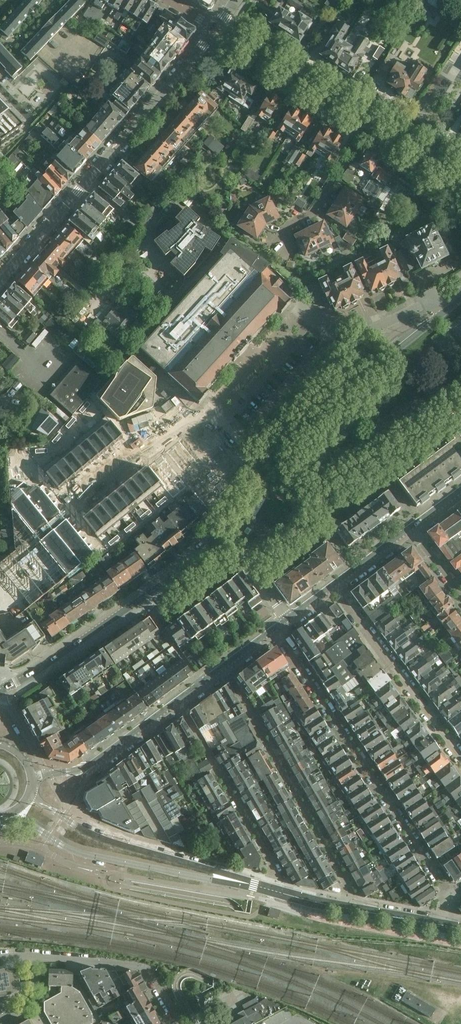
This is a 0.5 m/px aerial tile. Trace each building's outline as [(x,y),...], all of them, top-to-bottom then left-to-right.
[(19,7),(28,15),(35,7),(27,0),(26,0),(19,7)] [(69,1),(78,10),(85,3),(82,0),(70,0),(69,1)] [(93,5),(94,6),(91,10),(89,9),(84,17),(94,23),(95,21),(94,20),(99,13),(100,12),(101,12),(106,4),(107,5),(110,0),(96,0),(93,5)] [(107,6),(113,9),(109,16),(113,18),(125,0),(110,0),(107,5),(107,6)] [(113,18),(118,21),(121,17),(125,19),(122,23),(122,24),(137,0),(125,0),(113,18)] [(144,0),(137,0),(122,24),(131,29),(148,2),(144,0)] [(213,6),(213,2),(214,0),(194,0),(198,3),(199,6),(207,11),(211,10),(213,6)] [(287,2),(301,11),(305,5),(302,3),(297,0),(289,0),(287,2)] [(447,7),(436,0),(428,0),(426,3),(444,13),(447,7)] [(69,1),(62,8),(72,18),(78,10),(69,1)] [(147,25),(152,17),(157,8),(148,2),(131,29),(136,32),(142,22),(147,25)] [(19,7),(13,14),(22,22),(28,15),(19,7)] [(62,8),(55,16),(64,25),(72,18),(62,8)] [(164,12),(159,9),(155,16),(160,19),(164,12)] [(286,35),(296,20),(279,9),(273,19),(272,19),(271,19),(269,20),(269,21),(268,22),(268,23),(268,24),(268,25),(269,26),(270,27),(271,28),(272,28),(273,28),(274,28),(274,27),(286,35)] [(94,20),(95,21),(99,23),(104,15),(101,12),(100,12),(99,13),(94,20)] [(186,43),(194,34),(193,30),(185,25),(175,19),(164,12),(160,19),(168,25),(166,27),(186,43)] [(13,14),(6,22),(15,30),(22,22),(13,14)] [(298,15),(296,20),(286,35),(293,39),(293,40),(294,41),(294,42),(295,43),(296,43),(297,44),(298,44),(299,43),(304,35),(302,34),(310,22),(298,15)] [(55,16),(48,23),(58,32),(64,25),(55,16)] [(323,18),(315,29),(322,34),(329,22),(323,18)] [(320,56),(319,59),(326,63),(328,61),(331,63),(344,42),(342,41),(350,28),(348,27),(347,28),(339,23),(340,22),(338,21),(328,36),(331,38),(320,56)] [(0,29),(0,30),(8,37),(15,30),(6,22),(0,29)] [(48,23),(42,30),(51,39),(58,32),(48,23)] [(166,27),(157,38),(178,54),(183,47),(186,43),(186,44),(186,43),(166,27)] [(42,30),(35,37),(44,46),(51,39),(42,30)] [(105,48),(109,42),(109,41),(97,34),(93,40),(105,48)] [(145,40),(139,35),(136,38),(142,44),(145,40)] [(331,63),(340,69),(339,71),(346,76),(348,74),(357,60),(360,62),(366,53),(364,51),(370,42),(358,35),(352,45),(350,44),(349,45),(344,42),(331,63)] [(35,37),(28,45),(37,54),(44,46),(35,37)] [(157,38),(148,48),(169,65),(177,54),(177,55),(178,54),(157,38)] [(4,58),(9,54),(1,46),(0,45),(0,62),(4,58)] [(28,45),(21,52),(30,61),(37,54),(28,45)] [(148,48),(140,59),(160,75),(163,72),(169,65),(148,48)] [(0,62),(0,63),(6,69),(5,70),(14,80),(18,76),(16,73),(22,68),(17,63),(9,54),(4,58),(0,62)] [(107,76),(109,73),(114,65),(115,64),(108,59),(100,71),(97,75),(100,78),(103,73),(107,76)] [(133,68),(130,71),(150,88),(152,85),(155,82),(160,76),(160,75),(140,59),(135,65),(133,68)] [(397,64),(395,67),(385,61),(377,73),(387,79),(389,76),(392,77),(387,85),(398,92),(397,94),(410,102),(423,81),(422,79),(428,69),(417,61),(410,72),(408,71),(405,75),(402,73),(405,69),(397,64)] [(219,84),(216,89),(221,92),(223,89),(230,94),(241,78),(235,75),(236,72),(231,68),(229,71),(228,70),(225,76),(222,74),(220,77),(219,77),(217,79),(221,82),(219,85),(219,84)] [(130,71),(120,83),(140,99),(149,88),(150,88),(130,71)] [(230,94),(228,98),(229,97),(234,101),(236,102),(242,106),(242,107),(243,107),(248,110),(254,102),(244,95),(246,92),(250,95),(254,88),(250,85),(251,85),(241,78),(230,94)] [(109,95),(112,97),(129,111),(140,99),(120,83),(109,95)] [(100,87),(94,95),(99,99),(105,91),(100,87)] [(216,107),(201,94),(200,95),(199,94),(196,98),(197,100),(193,103),(209,118),(218,109),(216,107)] [(269,95),(257,116),(267,122),(280,102),(278,101),(277,98),(274,96),(271,96),(269,95)] [(124,117),(129,111),(112,97),(109,100),(107,98),(105,100),(108,103),(124,117)] [(460,111),(460,104),(458,108),(445,100),(444,103),(459,113),(460,111)] [(1,142),(24,126),(0,101),(0,141),(1,142)] [(108,103),(100,112),(117,126),(124,117),(108,103)] [(198,131),(209,118),(193,103),(192,104),(190,104),(188,107),(188,109),(182,116),(196,130),(198,131)] [(289,134),(301,115),(300,115),(299,112),(296,110),(293,110),(291,109),(278,130),(282,132),(284,130),(289,134)] [(100,112),(92,121),(109,135),(117,126),(100,112)] [(301,115),(289,134),(295,138),(294,140),(298,142),(311,122),(309,121),(309,118),(305,116),(302,116),(301,115)] [(198,131),(196,130),(182,116),(181,117),(179,117),(176,120),(177,122),(170,129),(185,143),(186,144),(198,131)] [(246,133),(255,121),(248,117),(240,129),(246,133)] [(92,121),(84,130),(101,144),(109,135),(92,121)] [(93,153),(77,139),(60,124),(59,124),(56,122),(52,126),(55,129),(69,141),(66,145),(85,162),(93,153)] [(66,145),(47,129),(41,136),(57,151),(61,147),(64,150),(61,154),(56,159),(57,160),(74,175),(78,170),(85,162),(66,145)] [(186,144),(185,143),(170,129),(169,130),(168,130),(165,133),(165,134),(158,143),(175,157),(186,144)] [(314,152),(319,156),(332,135),(331,135),(331,132),(327,129),(324,130),(323,129),(306,155),(310,158),(314,152)] [(93,153),(101,144),(84,130),(80,135),(77,139),(93,153)] [(275,136),(269,132),(263,142),(268,146),(275,136)] [(321,166),(318,171),(328,177),(329,175),(330,175),(340,159),(334,155),(342,142),(341,141),(340,138),(337,136),(334,136),(332,135),(319,156),(329,163),(325,169),(321,166)] [(217,156),(223,148),(210,137),(203,145),(217,156)] [(163,170),(175,157),(158,143),(156,143),(153,146),(154,148),(147,156),(162,169),(163,170)] [(294,160),(300,151),(295,147),(289,157),(294,160)] [(370,174),(382,156),(370,149),(359,166),(370,174)] [(22,163),(14,153),(3,165),(14,179),(16,177),(13,173),(22,163)] [(298,168),(305,157),(300,154),(293,164),(298,168)] [(38,155),(34,159),(39,163),(43,158),(38,155)] [(67,183),(74,175),(57,160),(54,163),(47,156),(46,156),(43,159),(67,183)] [(163,170),(162,169),(147,156),(146,156),(144,156),(142,159),(142,161),(135,169),(151,183),(163,170)] [(61,190),(67,183),(43,159),(40,162),(48,170),(45,173),(46,174),(61,190)] [(122,163),(113,172),(133,188),(135,185),(137,187),(142,180),(122,163)] [(362,191),(363,191),(371,207),(376,199),(377,199),(389,180),(394,183),(396,182),(399,178),(413,187),(418,179),(400,168),(395,175),(379,165),(363,190),(362,191)] [(54,197),(61,190),(46,174),(43,177),(36,169),(31,173),(54,197)] [(54,197),(31,173),(31,172),(20,184),(42,211),(54,197)] [(113,172),(105,181),(123,196),(129,201),(133,197),(129,193),(133,188),(113,172)] [(105,181),(99,189),(106,195),(105,196),(119,208),(123,204),(119,201),(123,196),(105,181)] [(5,217),(10,223),(8,225),(19,238),(26,230),(12,215),(6,207),(13,201),(10,198),(12,196),(6,189),(0,194),(0,212),(5,217)] [(336,202),(354,214),(355,212),(357,213),(362,205),(361,204),(363,201),(345,189),(343,192),(341,192),(338,197),(339,197),(336,202)] [(188,196),(184,193),(179,200),(182,203),(188,196)] [(101,217),(109,207),(102,201),(93,194),(86,204),(101,217)] [(26,230),(41,213),(28,197),(12,215),(26,230)] [(247,213),(265,225),(278,218),(269,199),(265,200),(265,199),(256,203),(257,205),(250,208),(247,213)] [(182,211),(172,200),(160,213),(164,216),(160,219),(159,221),(158,223),(157,224),(156,225),(156,227),(155,230),(155,232),(155,234),(155,235),(155,237),(155,238),(156,240),(156,241),(154,243),(165,257),(170,252),(176,258),(170,265),(184,278),(187,278),(188,279),(209,255),(220,240),(204,229),(203,229),(196,223),(199,220),(186,208),(182,211)] [(354,214),(336,202),(333,207),(331,206),(328,211),(330,212),(328,215),(346,227),(348,224),(349,225),(354,217),(353,216),(354,214)] [(105,221),(101,217),(86,204),(77,213),(97,230),(105,221)] [(153,206),(147,213),(148,215),(145,218),(149,221),(158,211),(153,206)] [(13,245),(19,238),(8,225),(10,223),(5,217),(0,212),(0,231),(13,245)] [(100,232),(97,230),(77,213),(69,223),(91,242),(100,232)] [(265,225),(247,213),(245,215),(244,214),(239,222),(240,223),(238,226),(256,238),(258,235),(260,236),(263,231),(261,230),(265,225)] [(309,230),(319,249),(321,248),(322,250),(330,245),(329,244),(333,242),(323,223),(320,225),(319,223),(313,226),(314,227),(309,230)] [(75,250),(83,240),(66,226),(58,235),(75,250)] [(407,240),(401,242),(404,247),(406,246),(410,253),(410,254),(411,254),(411,255),(412,255),(413,255),(414,255),(416,259),(421,269),(447,257),(446,256),(451,254),(451,253),(451,252),(451,251),(451,250),(451,249),(450,248),(450,247),(449,246),(448,246),(447,245),(446,244),(442,247),(432,227),(428,229),(427,226),(425,227),(422,229),(420,230),(421,232),(406,239),(407,240)] [(319,249),(309,230),(304,232),(303,231),(298,234),(299,235),(295,237),(305,256),(308,255),(309,256),(317,252),(317,250),(319,249)] [(13,245),(0,231),(0,245),(6,253),(13,245)] [(68,258),(75,250),(58,235),(51,243),(68,258)] [(51,243),(43,252),(42,254),(39,256),(58,273),(60,270),(66,264),(64,263),(68,258),(51,243)] [(373,262),(386,287),(387,286),(387,287),(389,288),(393,286),(393,284),(393,283),(394,283),(394,281),(399,278),(397,274),(398,273),(386,248),(378,252),(380,256),(381,258),(373,262)] [(250,269),(229,251),(194,290),(190,292),(187,294),(185,296),(183,299),(180,303),(179,306),(140,350),(199,404),(208,393),(205,390),(232,360),(234,362),(252,342),(250,341),(278,311),(281,314),(290,303),(277,290),(282,285),(265,270),(268,267),(256,259),(250,269)] [(39,256),(32,265),(47,279),(50,275),(53,278),(58,273),(39,256)] [(113,266),(114,265),(118,262),(114,258),(110,263),(113,266)] [(386,287),(373,262),(365,266),(362,260),(355,264),(367,288),(368,288),(371,292),(376,290),(377,291),(378,291),(381,292),(384,291),(385,288),(384,288),(386,287)] [(409,264),(403,266),(406,272),(411,269),(409,264)] [(32,265),(24,274),(41,288),(48,280),(47,279),(32,265)] [(337,280),(350,305),(351,304),(351,305),(353,306),(357,304),(357,302),(357,301),(358,301),(358,299),(363,296),(361,291),(362,291),(350,266),(342,270),(345,276),(337,280)] [(95,267),(88,275),(89,275),(94,279),(101,271),(95,267)] [(24,274),(16,282),(33,297),(41,288),(24,274)] [(81,284),(86,289),(94,280),(94,279),(89,275),(81,284)] [(350,305),(337,280),(334,275),(326,279),(326,278),(318,282),(331,306),(332,306),(334,310),(340,308),(341,309),(342,309),(343,309),(345,310),(349,308),(349,306),(349,305),(350,305)] [(14,285),(6,294),(24,309),(32,316),(34,317),(37,314),(34,311),(36,309),(29,303),(32,300),(14,285)] [(77,289),(71,297),(75,301),(82,294),(77,289)] [(168,300),(166,294),(165,293),(164,292),(163,292),(162,292),(161,292),(160,292),(159,292),(159,293),(158,293),(158,294),(157,295),(157,296),(157,297),(158,298),(158,299),(159,299),(159,300),(160,300),(161,301),(164,301),(167,300),(168,300)] [(0,301),(0,303),(16,317),(24,309),(6,294),(0,301)] [(70,299),(65,306),(68,309),(74,303),(70,299)] [(98,320),(91,328),(96,332),(111,345),(117,339),(129,326),(137,317),(144,309),(134,300),(127,308),(126,310),(120,305),(114,311),(112,310),(105,318),(107,319),(102,324),(98,320)] [(11,328),(19,320),(16,317),(0,303),(0,319),(11,328)] [(43,323),(51,315),(48,312),(45,316),(44,316),(40,320),(43,323)] [(62,314),(59,318),(64,322),(67,319),(62,314)] [(36,335),(32,331),(24,340),(28,344),(36,335)] [(73,351),(93,370),(100,363),(79,344),(73,351)] [(8,372),(20,359),(13,353),(2,366),(4,367),(3,368),(7,371),(8,372)] [(336,360),(335,359),(328,353),(325,357),(332,363),(334,365),(337,361),(336,360)] [(97,397),(97,398),(97,399),(107,409),(117,420),(118,420),(119,421),(120,421),(121,421),(127,418),(151,410),(152,409),(153,408),(153,407),(156,380),(156,379),(156,378),(155,378),(152,374),(148,371),(134,358),(133,358),(132,358),(131,358),(97,395),(97,396),(97,397)] [(101,382),(77,361),(55,386),(57,387),(54,390),(53,389),(48,395),(72,416),(101,382)] [(97,371),(102,375),(106,369),(101,365),(97,371)] [(37,397),(66,422),(70,418),(46,398),(40,394),(37,397)] [(175,398),(171,401),(176,406),(180,403),(175,398)] [(169,401),(161,408),(166,414),(174,408),(169,401)] [(41,409),(31,429),(47,437),(58,424),(52,419),(49,416),(41,409)] [(106,417),(97,424),(113,443),(122,437),(106,417)] [(97,424),(89,430),(105,450),(113,443),(97,424)] [(89,430),(82,437),(98,456),(105,450),(89,430)] [(414,505),(416,508),(460,474),(460,441),(457,435),(396,480),(414,505)] [(82,437),(73,443),(75,445),(90,463),(98,456),(82,437)] [(147,467),(146,467),(148,469),(162,486),(173,499),(188,487),(190,490),(209,513),(219,505),(217,502),(222,497),(226,494),(224,491),(233,483),(231,480),(240,473),(241,472),(227,455),(205,472),(179,441),(153,462),(147,467)] [(75,445),(67,451),(82,469),(90,463),(75,445)] [(60,457),(59,458),(74,476),(82,469),(67,451),(60,457)] [(58,456),(50,462),(66,482),(74,476),(59,458),(60,457),(58,456)] [(50,462),(42,469),(58,489),(66,482),(50,462)] [(148,469),(139,475),(154,493),(162,486),(148,469)] [(139,475),(131,482),(146,500),(154,493),(139,475)] [(131,482),(124,488),(138,506),(146,500),(131,482)] [(11,490),(12,509),(13,510),(39,488),(37,488),(29,489),(24,483),(15,490),(14,490),(11,490)] [(39,488),(13,510),(20,518),(46,497),(39,488)] [(124,488),(116,494),(130,512),(138,506),(124,488)] [(190,490),(181,498),(200,522),(209,514),(209,513),(190,490)] [(377,500),(377,501),(389,517),(400,510),(387,492),(377,500)] [(116,494),(108,501),(122,519),(130,512),(116,494)] [(46,497),(20,518),(26,527),(53,505),(46,497)] [(181,498),(172,505),(191,529),(200,522),(181,498)] [(108,501),(100,507),(114,525),(122,519),(108,501)] [(377,501),(367,508),(379,525),(389,517),(377,501)] [(53,505),(26,527),(27,527),(33,535),(60,513),(53,505)] [(182,536),(191,529),(172,505),(168,508),(172,514),(167,518),(169,520),(182,536)] [(100,507),(92,514),(106,532),(114,525),(100,507)] [(367,508),(357,516),(369,532),(379,525),(367,508)] [(459,513),(440,527),(460,555),(460,515),(459,513)] [(92,514),(84,521),(98,538),(106,532),(92,514)] [(357,516),(347,523),(359,539),(367,533),(369,532),(357,516)] [(159,519),(156,521),(175,545),(184,538),(182,536),(169,520),(164,525),(159,519)] [(66,521),(39,542),(45,550),(72,528),(66,521)] [(153,524),(152,525),(156,531),(152,534),(166,552),(175,545),(156,521),(153,524)] [(347,523),(347,522),(336,531),(348,547),(359,540),(359,539),(347,523)] [(452,564),(460,558),(460,555),(440,527),(432,533),(432,535),(431,536),(451,562),(452,564)] [(72,528),(45,550),(50,556),(77,535),(72,528)] [(168,554),(166,552),(153,535),(147,540),(143,535),(145,533),(142,529),(140,531),(136,534),(137,535),(158,562),(168,554)] [(13,537),(13,530),(1,530),(1,531),(0,531),(0,538),(13,537)] [(77,535),(50,556),(55,562),(56,563),(82,541),(77,535)] [(137,535),(132,540),(133,542),(135,541),(140,546),(134,550),(149,569),(158,562),(137,535)] [(82,541),(56,563),(61,570),(88,548),(82,541)] [(314,555),(328,574),(341,565),(325,542),(316,549),(318,552),(314,555)] [(117,547),(112,551),(115,555),(121,551),(117,547)] [(88,548),(61,570),(67,577),(94,555),(88,548)] [(409,550),(401,556),(414,573),(419,570),(427,580),(432,576),(412,550),(412,551),(409,550)] [(133,580),(139,576),(147,570),(135,554),(121,564),(133,580)] [(319,582),(328,574),(314,555),(310,558),(311,560),(306,564),(319,582)] [(401,556),(392,563),(403,577),(406,575),(408,578),(414,573),(401,556)] [(110,564),(105,557),(102,558),(101,557),(98,559),(102,565),(101,565),(104,568),(110,564)] [(460,568),(460,558),(452,564),(457,571),(460,568)] [(392,563),(382,570),(395,587),(402,582),(400,580),(403,577),(392,563)] [(121,564),(107,573),(119,590),(133,580),(121,564)] [(309,589),(319,582),(306,564),(296,571),(309,589)] [(382,570),(376,574),(389,591),(395,587),(382,570)] [(300,596),(309,589),(296,571),(287,578),(300,596)] [(100,583),(110,597),(116,593),(116,592),(119,590),(107,573),(109,576),(100,583)] [(69,581),(73,588),(83,580),(79,574),(69,581)] [(241,574),(231,581),(231,582),(244,600),(246,602),(251,609),(262,602),(241,574)] [(376,574),(359,587),(350,593),(362,609),(363,609),(374,625),(389,614),(389,613),(384,606),(394,599),(389,591),(376,574)] [(287,578),(277,585),(290,603),(300,596),(287,578)] [(443,591),(434,579),(418,591),(427,603),(443,591)] [(231,582),(221,589),(234,606),(244,600),(231,582)] [(100,583),(90,590),(99,604),(103,601),(104,602),(110,597),(100,583)] [(50,596),(54,601),(64,594),(60,589),(50,596)] [(221,589),(211,596),(211,597),(225,616),(235,608),(234,606),(221,589)] [(90,590),(80,596),(90,610),(99,604),(90,590)] [(427,603),(437,616),(450,606),(453,604),(443,591),(427,603)] [(80,596),(70,603),(80,617),(90,610),(80,596)] [(211,597),(200,605),(213,623),(217,621),(221,626),(228,621),(225,616),(211,597)] [(70,603),(60,610),(69,624),(80,617),(70,603)] [(335,604),(330,609),(330,608),(329,609),(329,610),(330,610),(336,618),(338,618),(343,615),(344,614),(343,614),(336,605),(337,604),(336,604),(335,604)] [(200,605),(188,613),(202,631),(213,623),(200,605)] [(437,616),(443,625),(456,615),(450,606),(437,616)] [(60,610),(51,617),(60,631),(69,624),(60,610)] [(51,617),(50,617),(47,613),(35,621),(40,628),(42,626),(45,632),(47,630),(51,637),(60,631),(51,617)] [(188,613),(177,621),(189,639),(190,640),(195,637),(197,641),(205,636),(202,631),(188,613)] [(374,625),(379,632),(400,616),(398,613),(392,617),(389,614),(374,625)] [(322,615),(313,621),(324,635),(333,629),(322,615)] [(450,634),(460,626),(460,621),(456,615),(443,625),(450,634)] [(379,632),(384,638),(399,627),(396,624),(402,619),(400,616),(379,632)] [(150,617),(142,623),(153,638),(161,633),(150,617)] [(178,646),(189,639),(177,621),(166,629),(178,646)] [(313,621),(304,627),(307,631),(305,632),(313,643),(324,635),(313,621)] [(27,653),(31,650),(30,649),(45,638),(34,622),(7,641),(0,631),(0,665),(4,666),(4,667),(5,667),(5,663),(11,664),(27,653)] [(384,638),(389,645),(415,626),(413,622),(408,626),(402,631),(399,627),(384,638)] [(142,623),(134,628),(145,644),(153,638),(142,623)] [(423,633),(430,627),(427,623),(423,626),(420,629),(423,633)] [(389,645),(394,652),(409,641),(407,637),(418,629),(415,626),(389,645)] [(450,634),(452,637),(450,639),(454,645),(460,640),(460,626),(450,634)] [(134,628),(127,633),(138,649),(145,644),(134,628)] [(335,677),(301,629),(292,636),(323,685),(335,677)] [(337,644),(325,652),(335,666),(337,665),(352,654),(358,649),(358,650),(363,646),(357,637),(359,636),(355,631),(350,635),(351,636),(343,642),(337,644)] [(127,633),(119,638),(130,654),(138,649),(127,633)] [(394,652),(399,658),(425,639),(423,636),(412,644),(409,641),(394,652)] [(119,638),(113,643),(123,659),(130,654),(119,638)] [(399,658),(405,665),(420,654),(417,651),(423,646),(424,646),(426,649),(431,646),(425,639),(399,658)] [(435,650),(442,645),(439,642),(438,642),(438,643),(433,647),(435,650)] [(116,664),(123,659),(113,643),(105,648),(116,664)] [(361,687),(356,680),(355,678),(354,677),(375,661),(363,646),(358,650),(358,649),(352,654),(337,665),(349,681),(354,688),(359,685),(360,687),(361,687)] [(290,672),(288,668),(276,649),(272,651),(256,663),(268,681),(275,677),(277,680),(290,672)] [(92,658),(103,673),(114,666),(102,650),(92,658)] [(446,665),(447,665),(450,662),(454,659),(447,650),(439,656),(446,665)] [(422,658),(407,669),(412,675),(438,656),(435,653),(431,656),(431,657),(425,661),(422,658)] [(412,675),(414,678),(417,682),(432,671),(429,668),(436,663),(439,667),(443,663),(438,656),(412,675)] [(202,657),(197,661),(201,667),(206,663),(203,659),(202,657)] [(92,681),(103,673),(92,658),(81,665),(92,681)] [(182,660),(174,665),(185,681),(193,675),(182,660)] [(382,671),(375,661),(354,677),(355,678),(356,677),(355,677),(358,675),(360,678),(356,680),(361,687),(363,685),(367,682),(382,671)] [(452,665),(450,662),(447,665),(449,667),(448,668),(454,675),(458,671),(453,664),(452,665)] [(256,663),(242,674),(256,692),(269,682),(268,681),(256,663)] [(82,688),(92,681),(81,665),(71,672),(82,688)] [(178,686),(185,681),(174,665),(167,670),(178,686)] [(335,666),(330,669),(343,685),(349,681),(337,665),(335,666)] [(417,682),(422,689),(448,669),(445,666),(440,669),(441,670),(435,675),(432,671),(417,682)] [(448,669),(422,689),(427,696),(442,684),(440,681),(446,676),(450,673),(448,669)] [(171,691),(178,686),(167,670),(160,676),(171,691)] [(390,681),(382,671),(367,682),(375,693),(389,682),(390,681)] [(71,696),(82,688),(71,672),(60,680),(71,696)] [(237,677),(234,679),(236,681),(248,698),(256,692),(242,674),(237,677)] [(299,685),(292,674),(282,680),(289,692),(299,685)] [(164,697),(171,691),(160,676),(152,681),(164,697)] [(323,685),(329,694),(330,695),(342,686),(341,686),(335,677),(323,685)] [(427,696),(433,702),(458,683),(455,680),(451,683),(451,684),(445,688),(442,684),(427,696)] [(156,702),(164,697),(152,681),(145,686),(156,702)] [(330,695),(341,713),(354,704),(350,698),(350,699),(349,696),(347,697),(345,694),(347,693),(346,693),(354,688),(349,681),(343,685),(342,686),(330,695)] [(375,693),(377,697),(371,702),(368,704),(369,705),(370,707),(394,689),(389,682),(375,693)] [(433,702),(437,709),(452,698),(450,695),(456,690),(460,686),(459,685),(458,683),(433,702)] [(229,684),(227,685),(219,691),(229,709),(239,702),(229,684)] [(103,690),(100,692),(102,695),(111,689),(108,685),(102,689),(103,690)] [(289,692),(296,703),(306,696),(299,685),(289,692)] [(149,708),(156,702),(145,686),(137,692),(149,708)] [(23,712),(22,712),(33,731),(55,719),(49,710),(55,707),(50,699),(56,696),(50,687),(40,694),(43,701),(23,712)] [(400,696),(394,689),(370,707),(372,709),(375,714),(378,712),(378,711),(375,708),(382,703),(385,707),(400,696)] [(219,691),(212,696),(222,713),(230,710),(229,709),(219,691)] [(146,709),(135,693),(75,735),(87,752),(114,732),(146,709)] [(210,724),(211,726),(218,722),(220,725),(218,726),(230,747),(239,742),(222,713),(212,696),(199,705),(199,706),(210,724)] [(314,707),(310,702),(306,696),(296,703),(304,714),(314,707)] [(405,702),(400,696),(385,707),(387,710),(379,717),(381,720),(405,702)] [(443,716),(460,702),(460,697),(455,701),(452,698),(437,709),(443,716)] [(274,702),(273,700),(265,705),(267,708),(275,704),(274,702)] [(82,712),(93,705),(90,701),(79,709),(82,712)] [(249,726),(246,720),(242,714),(245,713),(239,702),(229,709),(230,710),(222,713),(239,742),(243,749),(256,740),(249,726)] [(341,713),(344,717),(348,723),(364,713),(357,702),(354,704),(341,713)] [(394,720),(409,709),(405,702),(381,720),(386,726),(389,724),(387,721),(392,717),(394,720)] [(447,722),(460,712),(460,710),(460,708),(460,707),(460,702),(443,716),(447,722)] [(261,716),(265,724),(286,711),(282,703),(281,704),(267,712),(261,716)] [(258,709),(260,713),(267,708),(265,705),(258,709)] [(199,730),(210,724),(199,706),(190,712),(190,715),(199,730)] [(320,717),(314,707),(304,714),(298,718),(295,719),(301,729),(320,717)] [(414,715),(409,709),(394,720),(397,723),(392,727),(389,724),(386,726),(391,733),(414,715)] [(87,722),(95,716),(91,710),(83,716),(87,722)] [(286,711),(265,724),(266,726),(269,731),(270,732),(284,722),(291,718),(289,715),(286,711)] [(364,713),(348,723),(355,733),(372,722),(365,712),(364,713)] [(452,729),(460,723),(460,712),(447,722),(452,729)] [(420,722),(414,715),(391,733),(396,740),(399,738),(396,734),(402,730),(405,733),(420,722)] [(33,731),(40,744),(65,730),(58,717),(55,719),(33,731)] [(326,726),(323,722),(320,717),(301,729),(308,739),(326,726)] [(181,719),(172,725),(188,751),(192,749),(187,739),(193,735),(183,718),(182,718),(181,719)] [(270,732),(274,739),(295,726),(293,722),(284,727),(283,724),(285,723),(284,722),(270,732)] [(372,722),(355,733),(360,741),(361,743),(378,732),(372,722)] [(401,747),(425,729),(420,722),(405,733),(407,737),(402,741),(399,738),(396,740),(401,747)] [(458,736),(460,733),(460,723),(452,729),(458,736)] [(190,754),(188,751),(172,725),(163,732),(179,760),(190,754)] [(295,732),(297,735),(299,734),(295,726),(274,739),(278,747),(291,739),(289,735),(295,732)] [(333,737),(330,732),(326,726),(308,739),(314,749),(333,737)] [(65,730),(40,744),(42,748),(43,748),(48,758),(70,764),(84,754),(84,753),(86,752),(87,752),(75,735),(73,737),(67,729),(65,730)] [(412,743),(415,747),(430,736),(425,729),(401,747),(403,751),(406,748),(412,743)] [(378,732),(361,743),(365,748),(367,752),(384,741),(378,732)] [(155,739),(170,765),(174,764),(169,755),(173,753),(161,733),(155,739)] [(282,754),(303,741),(299,734),(297,735),(298,738),(296,739),(293,742),(291,739),(278,747),(282,754)] [(435,742),(430,736),(415,747),(417,750),(411,755),(413,758),(435,742)] [(339,746),(333,737),(314,749),(309,751),(312,755),(312,756),(317,753),(320,758),(339,746)] [(262,750),(256,740),(243,749),(244,751),(245,753),(248,759),(262,750)] [(282,754),(283,755),(287,761),(304,750),(302,747),(305,745),(303,741),(282,754)] [(384,741),(367,752),(371,757),(373,760),(374,762),(391,751),(384,741)] [(150,742),(142,748),(158,777),(156,778),(150,768),(149,768),(142,773),(149,785),(157,799),(160,803),(163,808),(166,813),(168,818),(171,823),(174,828),(177,833),(178,835),(185,831),(178,817),(182,815),(174,801),(183,796),(152,743),(151,743),(150,742)] [(225,750),(215,757),(219,765),(222,763),(224,764),(240,753),(242,752),(243,754),(245,753),(244,751),(243,749),(239,742),(230,747),(225,750)] [(440,749),(435,742),(413,758),(411,760),(413,764),(416,762),(416,761),(422,757),(425,760),(440,749)] [(345,756),(344,754),(339,746),(320,758),(327,768),(345,756)] [(306,755),(308,758),(312,755),(309,751),(307,748),(304,750),(287,761),(291,768),(303,760),(302,758),(302,757),(306,755)] [(374,762),(377,766),(380,771),(399,759),(393,749),(391,751),(374,762)] [(445,756),(440,749),(425,760),(428,764),(422,768),(420,765),(416,768),(420,773),(421,774),(445,756)] [(139,750),(132,755),(142,773),(149,768),(139,750)] [(266,757),(263,752),(262,750),(248,759),(250,763),(253,766),(266,757)] [(239,759),(243,757),(240,753),(224,764),(228,772),(242,763),(239,759)] [(132,755),(124,761),(141,790),(149,785),(142,773),(132,755)] [(314,763),(316,763),(312,756),(312,755),(308,758),(303,760),(291,768),(295,776),(308,768),(314,763)] [(352,765),(351,764),(345,756),(327,768),(333,778),(352,765)] [(450,763),(445,756),(421,774),(423,777),(433,770),(435,774),(450,763)] [(270,765),(270,764),(266,757),(253,766),(255,770),(257,773),(270,765)] [(190,778),(200,773),(198,768),(192,758),(184,762),(189,770),(186,771),(190,778)] [(380,771),(386,781),(406,768),(399,759),(380,771)] [(202,775),(212,769),(207,760),(197,766),(202,775)] [(124,761),(116,767),(127,787),(128,788),(132,785),(137,793),(141,790),(124,761)] [(245,761),(242,763),(228,772),(232,779),(249,768),(245,761)] [(308,768),(295,776),(296,777),(299,782),(299,783),(300,784),(312,776),(310,773),(317,768),(314,763),(308,768)] [(431,788),(455,769),(450,763),(435,774),(438,777),(432,781),(430,779),(427,782),(430,787),(431,788)] [(275,773),(270,765),(257,773),(261,781),(263,780),(275,773)] [(358,775),(358,774),(352,765),(333,778),(339,787),(358,775)] [(118,793),(127,787),(116,767),(107,774),(109,776),(108,776),(118,793)] [(232,779),(235,785),(237,787),(254,776),(251,772),(249,768),(232,779)] [(386,781),(387,783),(393,791),(412,778),(406,768),(386,781)] [(460,776),(455,769),(431,788),(436,794),(439,792),(437,788),(443,784),(445,787),(460,776)] [(215,781),(210,773),(194,784),(196,788),(200,785),(202,789),(215,781)] [(280,781),(278,779),(275,773),(263,780),(265,785),(261,788),(263,792),(280,781)] [(312,776),(300,784),(302,789),(304,791),(324,779),(321,774),(314,778),(312,776)] [(365,785),(359,776),(358,775),(339,787),(346,797),(365,785)] [(83,800),(90,813),(97,814),(98,814),(102,821),(135,834),(141,831),(138,826),(135,821),(132,816),(129,812),(126,807),(118,793),(108,776),(96,783),(97,786),(85,793),(83,800)] [(237,787),(241,794),(241,795),(259,784),(256,780),(254,776),(237,787)] [(460,786),(460,778),(460,776),(445,787),(448,791),(442,795),(439,792),(436,794),(438,797),(440,801),(441,801),(460,786)] [(419,788),(412,778),(393,791),(399,800),(419,788)] [(304,791),(305,793),(308,799),(329,786),(325,779),(324,779),(304,791)] [(219,788),(217,785),(215,781),(202,789),(198,792),(200,795),(204,793),(206,797),(219,788)] [(284,789),(284,788),(280,781),(263,792),(264,794),(265,795),(269,792),(272,797),(284,789)] [(430,787),(427,782),(422,786),(425,791),(430,787)] [(241,795),(246,803),(263,792),(261,788),(260,788),(259,784),(241,795)] [(141,790),(144,796),(148,804),(157,799),(149,785),(141,790)] [(371,794),(368,790),(365,785),(346,797),(345,798),(351,807),(371,794)] [(329,786),(308,799),(312,806),(325,798),(327,797),(325,793),(332,790),(330,788),(329,786)] [(441,801),(444,805),(447,803),(447,802),(453,797),(456,801),(460,796),(460,786),(441,801)] [(224,795),(219,788),(206,797),(202,799),(204,802),(208,800),(211,804),(224,796),(224,795)] [(399,800),(405,810),(425,797),(419,788),(399,800)] [(290,799),(288,795),(284,789),(272,797),(275,802),(270,805),(272,808),(269,810),(270,812),(273,810),(277,808),(290,799)] [(246,803),(247,805),(251,812),(269,801),(268,799),(263,802),(260,797),(264,794),(263,792),(246,803)] [(136,793),(132,796),(135,802),(140,799),(136,793)] [(377,804),(371,795),(371,794),(351,807),(351,808),(352,808),(358,817),(377,804)] [(228,803),(224,796),(211,804),(207,806),(209,810),(213,807),(215,812),(228,803)] [(456,801),(458,804),(455,807),(452,803),(446,808),(448,811),(451,815),(460,807),(460,796),(456,801)] [(325,798),(312,806),(317,814),(333,803),(332,800),(327,802),(325,799),(327,797),(325,798)] [(430,804),(425,797),(405,810),(412,820),(432,807),(430,804)] [(157,799),(148,804),(151,808),(160,803),(157,799)] [(295,808),(290,799),(277,808),(273,810),(275,812),(276,815),(278,818),(295,808)] [(251,812),(256,821),(270,812),(269,810),(266,806),(271,803),(269,801),(251,812)] [(317,814),(321,821),(342,808),(340,806),(338,802),(338,801),(333,803),(317,814)] [(444,805),(441,801),(440,801),(434,805),(438,810),(444,805)] [(135,802),(126,807),(129,812),(138,806),(135,802)] [(160,803),(151,808),(154,813),(163,808),(160,803)] [(233,811),(228,803),(215,812),(211,814),(214,818),(217,816),(220,820),(233,811)] [(384,814),(381,809),(377,804),(358,817),(364,827),(384,814)] [(138,806),(129,812),(132,816),(140,811),(138,806)] [(412,820),(418,829),(438,816),(432,807),(412,820)] [(451,815),(453,817),(456,821),(460,818),(457,815),(460,812),(460,807),(451,815)] [(163,808),(154,813),(157,818),(166,813),(163,808)] [(300,816),(295,808),(278,818),(280,822),(283,826),(300,816)] [(346,816),(344,812),(342,808),(321,821),(325,829),(346,816)] [(349,809),(344,812),(346,816),(350,822),(355,819),(349,809)] [(256,821),(258,824),(261,829),(274,821),(272,817),(276,815),(275,812),(273,810),(270,812),(256,821)] [(140,811),(132,816),(135,821),(143,816),(140,811)] [(444,813),(448,817),(449,820),(453,817),(451,815),(448,811),(444,813)] [(166,813),(157,818),(160,823),(168,818),(166,813)] [(238,820),(236,818),(233,813),(221,821),(223,824),(219,827),(221,831),(238,820)] [(390,823),(384,814),(364,827),(365,827),(371,836),(390,823)] [(143,816),(135,821),(138,826),(146,821),(143,816)] [(304,824),(304,823),(300,816),(283,826),(284,828),(285,830),(284,828),(288,826),(291,832),(304,824)] [(351,824),(350,822),(346,816),(325,829),(330,836),(351,824)] [(418,829),(424,839),(444,826),(438,816),(418,829)] [(168,818),(160,823),(163,828),(171,823),(168,818)] [(261,829),(265,836),(278,828),(276,825),(280,822),(278,818),(274,821),(261,829)] [(242,828),(238,820),(221,831),(223,834),(227,832),(229,836),(242,828)] [(146,821),(138,826),(141,831),(141,832),(150,827),(146,821)] [(171,823),(163,828),(165,833),(174,828),(171,823)] [(396,833),(390,823),(371,836),(377,846),(396,833)] [(309,832),(304,824),(291,832),(287,834),(288,836),(289,836),(292,834),(295,840),(309,832)] [(330,836),(333,843),(334,844),(347,836),(345,833),(353,828),(351,824),(330,836)] [(265,836),(270,844),(283,836),(281,832),(285,830),(284,828),(283,826),(278,828),(265,836)] [(424,839),(430,848),(451,835),(444,826),(424,839)] [(157,840),(150,827),(141,832),(144,837),(158,841),(158,840),(157,840)] [(174,828),(165,833),(168,838),(177,833),(174,828)] [(247,836),(242,828),(229,836),(232,840),(228,842),(230,846),(247,836)] [(334,844),(338,851),(351,843),(349,840),(355,837),(357,840),(359,839),(355,831),(347,836),(334,844)] [(313,840),(310,835),(309,832),(295,840),(292,842),(294,846),(298,844),(299,847),(296,849),(296,850),(313,840)] [(177,833),(168,838),(169,839),(172,844),(172,845),(186,849),(178,835),(177,833)] [(403,843),(396,833),(377,846),(383,855),(403,843)] [(270,844),(271,846),(274,851),(287,844),(285,840),(290,838),(289,836),(288,836),(287,834),(283,836),(270,844)] [(430,848),(437,858),(444,854),(447,852),(457,845),(451,835),(430,848)] [(251,843),(247,836),(230,846),(232,849),(236,847),(238,851),(239,851),(251,843)] [(338,851),(342,859),(351,854),(364,847),(359,839),(357,840),(354,842),(356,846),(355,847),(352,843),(351,843),(338,851)] [(299,854),(300,857),(317,847),(313,840),(296,850),(297,850),(300,848),(302,852),(299,854)] [(274,851),(278,859),(279,859),(284,856),(292,852),(290,848),(294,846),(292,842),(292,841),(287,844),(274,851)] [(260,859),(258,856),(251,843),(239,851),(240,854),(242,853),(243,856),(245,859),(241,861),(245,868),(256,871),(257,870),(258,868),(260,859)] [(389,865),(404,856),(409,853),(403,843),(383,855),(389,865)] [(317,847),(300,857),(301,858),(302,860),(302,861),(305,866),(322,856),(317,847)] [(342,859),(347,866),(361,858),(368,855),(367,853),(367,852),(364,847),(351,854),(342,859)] [(279,859),(280,862),(283,867),(297,859),(294,856),(298,854),(297,850),(296,850),(296,849),(292,852),(284,856),(279,859)] [(451,858),(460,873),(460,852),(460,851),(451,858)] [(29,853),(26,861),(41,867),(44,859),(29,853)] [(416,862),(411,856),(409,853),(404,856),(389,865),(389,866),(390,865),(396,875),(416,862)] [(328,866),(326,863),(322,856),(305,866),(306,866),(310,873),(311,876),(328,866)] [(283,867),(285,869),(288,876),(302,868),(299,862),(302,860),(301,858),(297,860),(297,859),(283,867)] [(347,866),(351,874),(373,862),(371,858),(363,862),(361,858),(347,866)] [(441,865),(448,875),(452,881),(452,882),(455,883),(457,882),(460,879),(460,873),(451,858),(441,865)] [(351,874),(356,882),(370,874),(367,870),(375,865),(373,862),(351,874)] [(419,873),(422,871),(416,862),(396,875),(393,877),(397,883),(390,887),(392,890),(391,891),(392,891),(394,889),(419,873)] [(288,876),(290,879),(293,885),(303,879),(307,877),(307,875),(310,873),(306,866),(302,868),(288,876)] [(311,876),(313,879),(314,881),(315,883),(318,881),(332,873),(328,866),(311,876)] [(370,874),(356,882),(357,884),(360,889),(360,890),(374,882),(379,879),(381,878),(376,870),(374,871),(370,874)] [(419,873),(402,884),(408,893),(428,881),(422,871),(419,873)] [(323,890),(337,882),(332,873),(318,881),(319,882),(321,886),(323,890)] [(314,881),(303,879),(293,885),(294,885),(295,884),(296,885),(296,886),(316,889),(317,889),(318,888),(315,883),(314,881)] [(374,882),(360,890),(361,892),(365,898),(368,896),(378,890),(375,886),(381,882),(379,879),(374,882)] [(432,886),(429,882),(428,881),(408,893),(412,899),(432,886)] [(428,902),(435,897),(436,893),(432,886),(412,899),(417,907),(420,907),(428,902)] [(392,891),(389,893),(394,901),(399,898),(394,889),(392,891)] [(280,912),(271,909),(268,916),(278,919),(280,912)] [(0,998),(11,996),(11,995),(21,993),(19,979),(8,971),(6,971),(6,970),(0,971),(0,998)] [(73,971),(66,971),(49,970),(48,987),(72,988),(73,971)] [(94,998),(90,1001),(89,1001),(93,1009),(94,1010),(122,995),(126,992),(119,978),(115,972),(88,971),(80,973),(94,998)] [(143,983),(138,974),(136,975),(135,973),(128,972),(122,976),(119,978),(126,992),(131,990),(143,983)] [(147,989),(143,983),(131,990),(126,992),(122,995),(125,1002),(123,1003),(123,1005),(114,1010),(116,1013),(146,997),(143,992),(147,989)] [(92,1015),(90,1011),(93,1009),(89,1001),(85,1003),(80,992),(72,988),(48,987),(48,994),(51,999),(44,1003),(44,1012),(44,1013),(50,1023),(92,1023),(92,1015)] [(401,999),(400,1001),(401,1001),(430,1018),(435,1009),(406,992),(405,992),(401,999)] [(116,1013),(110,1017),(113,1023),(128,1016),(130,1021),(152,1008),(146,997),(116,1013)] [(281,1010),(278,1004),(276,1005),(274,1001),(266,998),(261,1001),(259,1003),(220,1023),(255,1023),(281,1010)] [(130,1021),(132,1023),(151,1023),(159,1019),(156,1015),(152,1008),(130,1021)] [(44,1013),(43,1012),(22,1023),(50,1023),(44,1013)]
